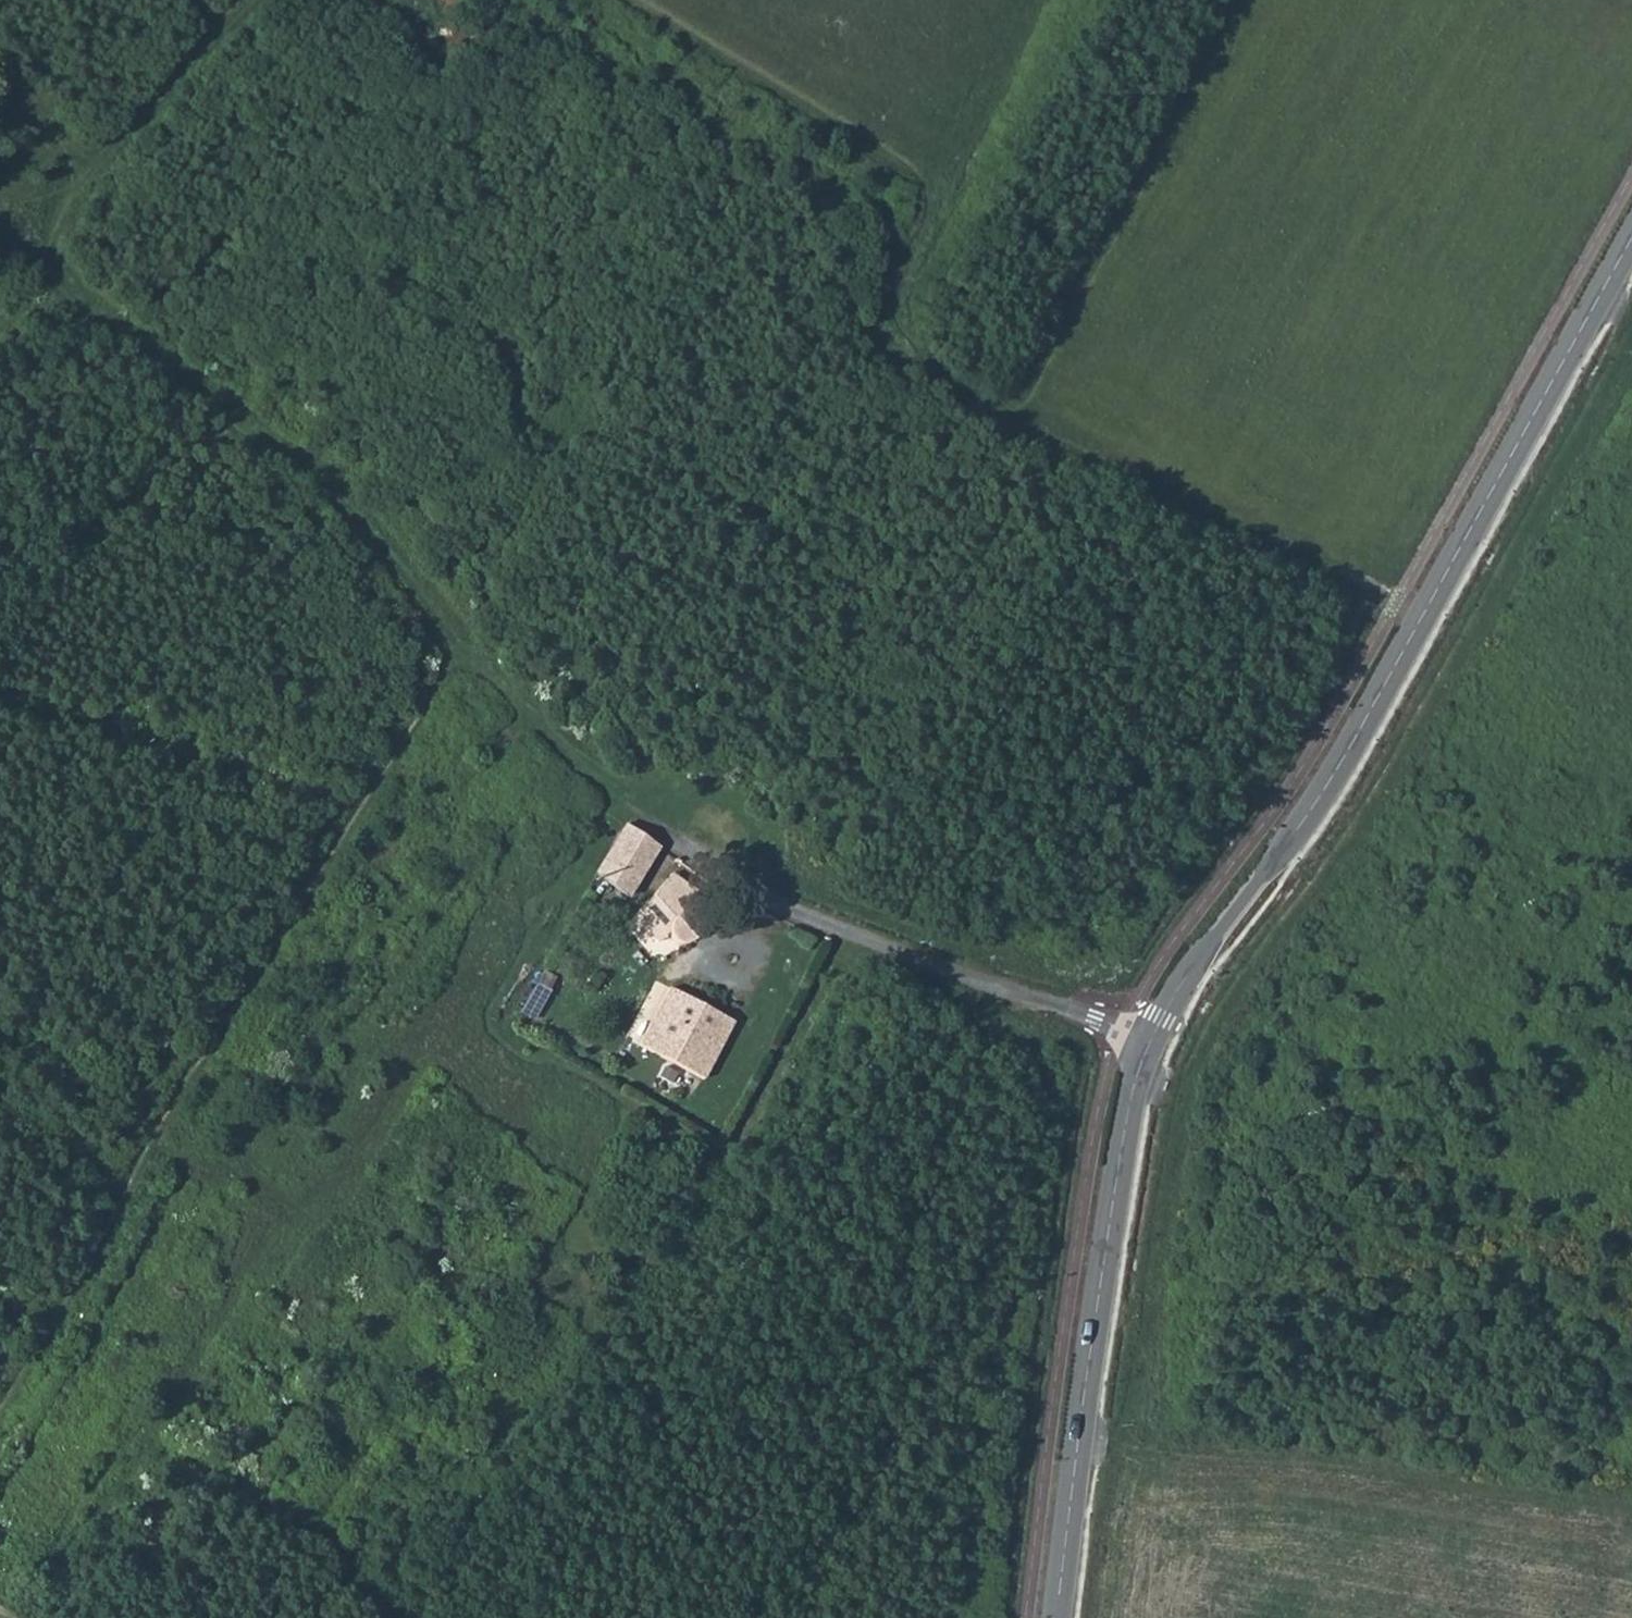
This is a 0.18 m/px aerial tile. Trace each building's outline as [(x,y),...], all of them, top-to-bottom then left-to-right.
[(626,822),(597,873),(630,897),(656,843),(626,822)] [(685,884),(672,892),(694,910),(697,909),(704,901),(685,884)] [(669,925),(669,933),(671,938),(677,943),(686,944),(695,941),(700,934),(701,925),(699,918),(691,911),(677,916),(669,925)] [(541,974),(529,999),(545,1007),(555,981),(541,974)] [(704,1080),(734,1021),(670,989),(640,1048),(704,1080)]
